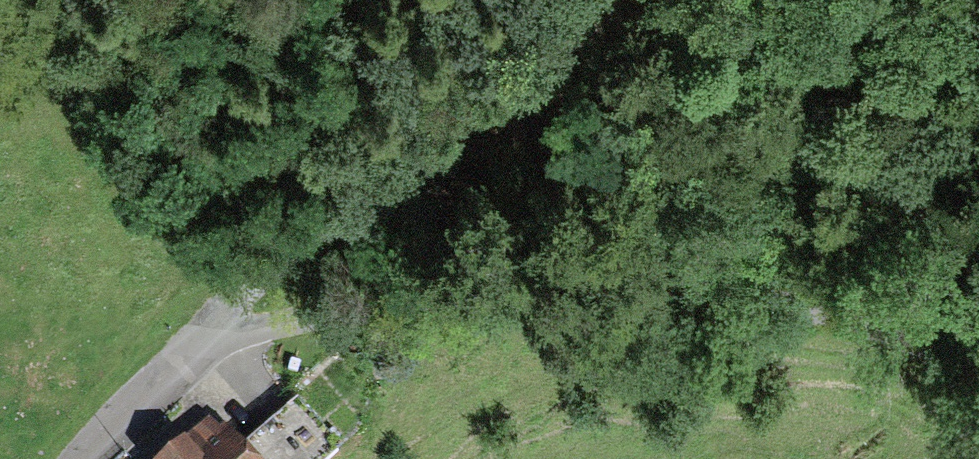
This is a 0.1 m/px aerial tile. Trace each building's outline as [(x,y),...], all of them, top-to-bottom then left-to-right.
[(148,458),(186,458),(164,440),(148,458)]
